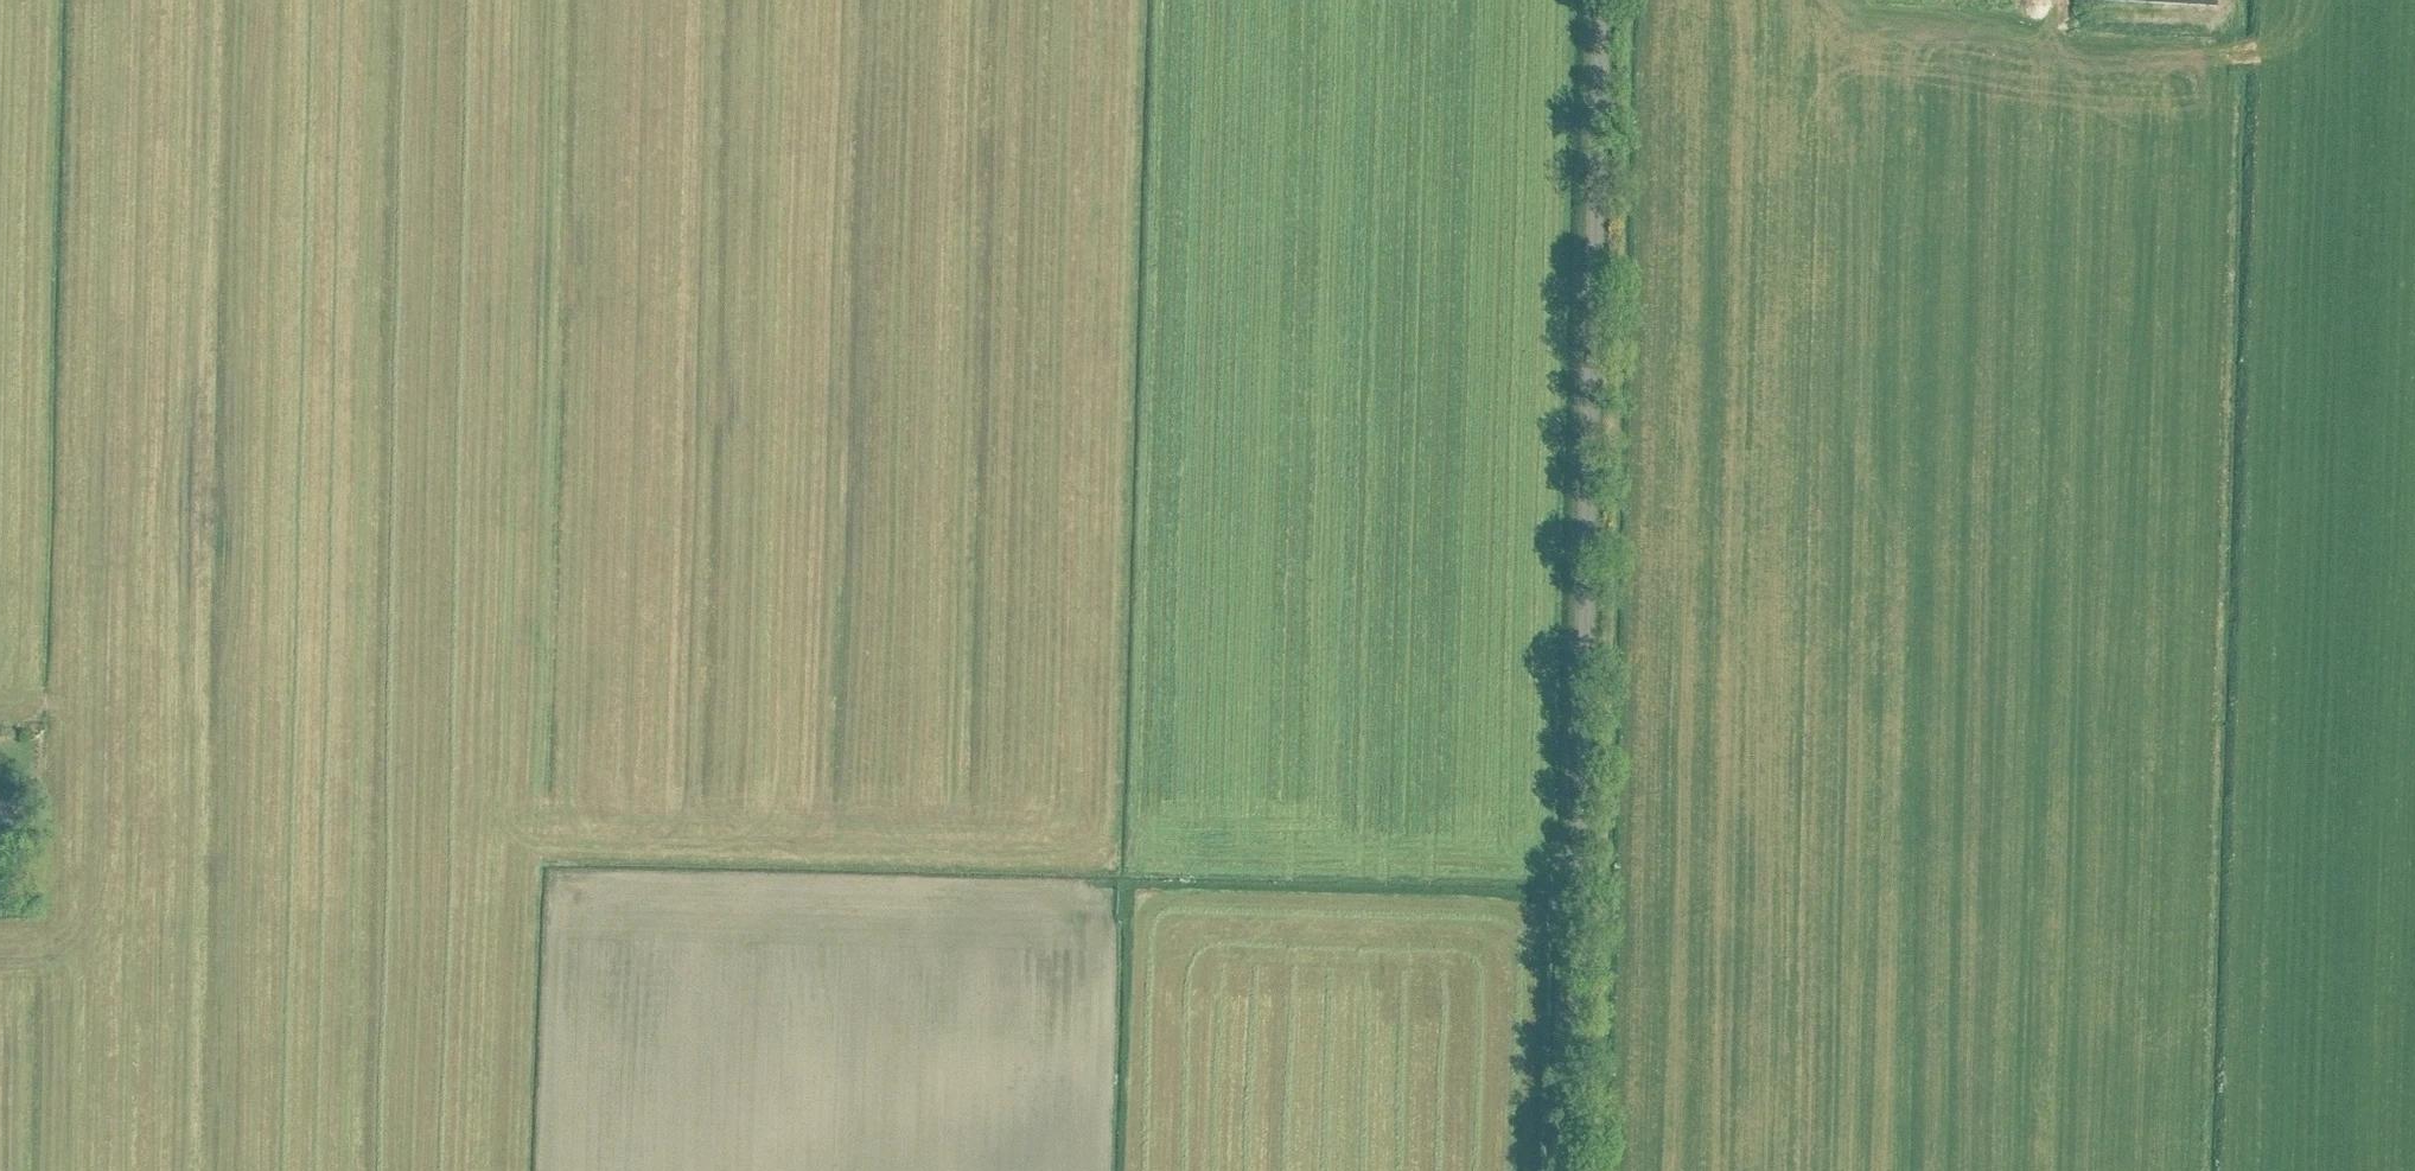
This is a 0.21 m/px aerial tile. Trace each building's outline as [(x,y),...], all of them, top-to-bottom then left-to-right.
[(7,827),(7,815),(24,815),(23,794),(0,795),(0,827),(7,827)]
